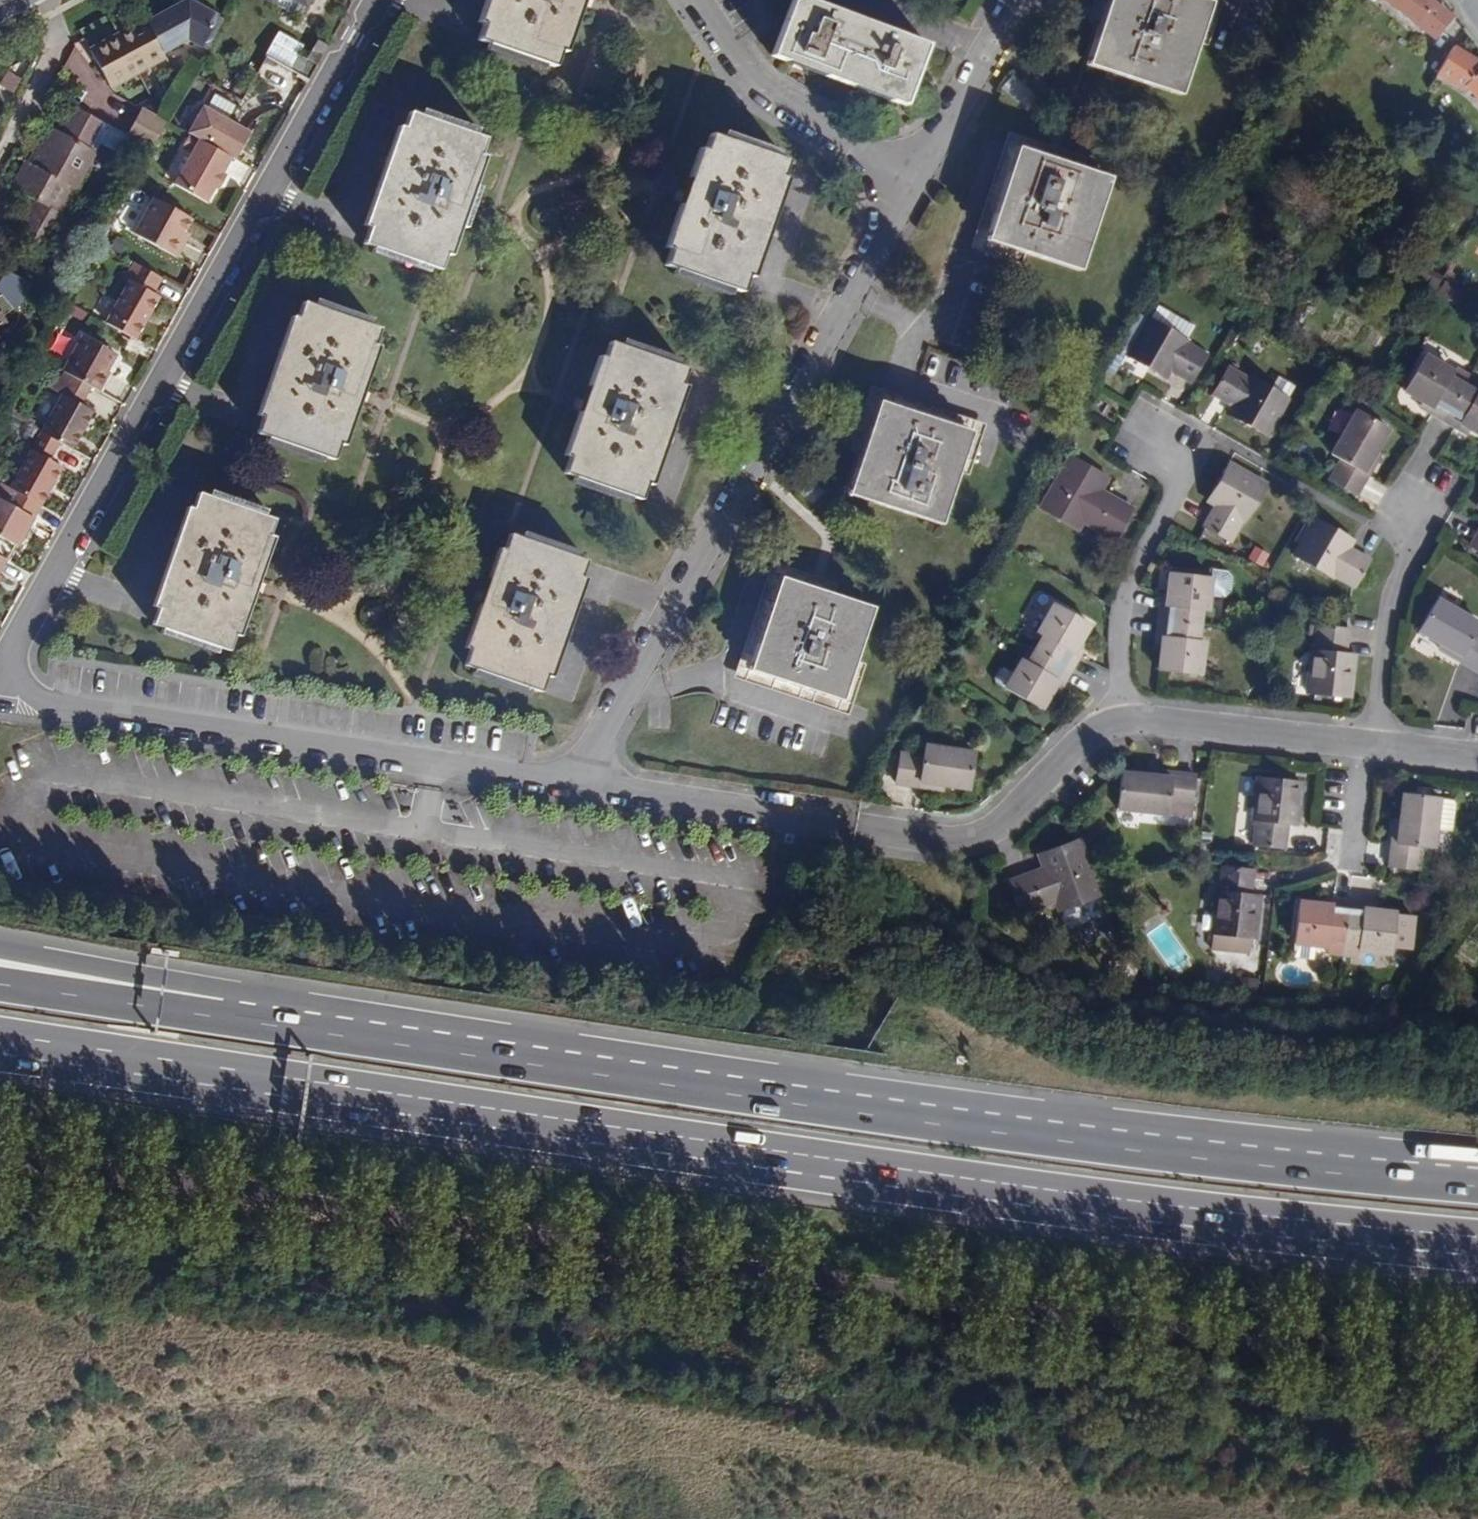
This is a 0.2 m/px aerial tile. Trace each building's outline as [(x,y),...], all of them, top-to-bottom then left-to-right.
[(144,20),(90,50),(111,87),(164,56),(162,52),(188,44),(210,45),(226,15),(191,0),(182,0),(144,21),(144,20)] [(270,2),(298,17),(304,6),(294,0),(271,0),(270,2)] [(478,23),(482,25),(477,40),(554,66),(559,52),(564,52),(583,0),(486,0),(478,23)] [(808,0),(793,0),(772,56),(904,104),(927,45),(808,0)] [(1210,2),(1203,0),(1108,0),(1087,64),(1179,94),(1210,2)] [(1433,38),(1450,15),(1437,5),(1432,1),(1430,0),(1385,0),(1433,38)] [(308,80),(327,46),(317,40),(307,58),(299,53),(302,46),(278,32),(265,56),(308,80)] [(1454,45),(1436,75),(1477,100),(1477,59),(1454,45)] [(213,91),(189,134),(191,136),(232,158),(236,160),(243,147),(223,134),(230,122),(239,105),(213,91)] [(101,121),(72,106),(61,124),(68,128),(91,140),(101,121)] [(146,106),(131,130),(156,146),(171,122),(146,106)] [(485,138),(408,112),(403,128),(398,127),(364,225),(368,226),(364,243),(440,270),(445,254),(451,256),(485,157),(479,154),(485,138)] [(250,135),(230,122),(223,134),(243,147),(250,135)] [(130,136),(107,125),(98,142),(120,154),(130,136)] [(91,140),(68,128),(64,136),(87,148),(91,140)] [(87,148),(64,136),(53,130),(46,142),(43,150),(39,148),(30,166),(25,164),(12,187),(35,200),(17,232),(46,249),(59,224),(54,222),(60,213),(94,152),(87,148)] [(786,160),(711,134),(705,150),(699,149),(665,247),(670,249),(664,265),(742,291),(746,276),(752,278),(787,178),(781,176),(786,160)] [(232,158),(191,136),(184,148),(194,154),(176,184),(207,201),(216,185),(222,174),(232,158)] [(1109,177),(1016,147),(986,239),(1079,269),(1109,177)] [(222,174),(216,185),(219,187),(226,177),(222,174)] [(192,218),(154,197),(134,234),(176,257),(186,240),(182,237),(185,230),(192,218)] [(64,216),(60,213),(54,222),(59,224),(64,216)] [(94,230),(105,235),(112,222),(102,216),(94,230)] [(182,237),(186,240),(190,233),(185,230),(182,237)] [(130,281),(107,321),(136,338),(159,296),(154,293),(162,277),(136,263),(127,279),(130,281)] [(12,270),(0,286),(0,290),(19,308),(26,302),(36,283),(12,270)] [(297,318),(291,317),(258,416),(262,417),(256,434),(334,458),(338,444),(345,445),(378,347),(372,344),(378,328),(303,302),(297,318)] [(1158,305),(1151,318),(1187,338),(1194,326),(1158,305)] [(9,324),(0,309),(0,331),(9,324)] [(1187,338),(1151,318),(1150,317),(1127,357),(1165,378),(1171,370),(1191,381),(1208,354),(1188,343),(1189,340),(1187,338)] [(63,368),(74,374),(91,384),(95,386),(107,365),(116,349),(85,331),(63,368)] [(685,368),(609,342),(604,358),(599,356),(565,455),(569,457),(564,472),(641,499),(647,483),(651,485),(686,387),(680,384),(685,368)] [(1429,414),(1444,422),(1466,384),(1452,376),(1455,370),(1425,354),(1403,391),(1423,403),(1432,408),(1429,414)] [(111,367),(107,365),(95,386),(99,389),(111,367)] [(1267,437),(1289,397),(1272,388),(1251,376),(1249,378),(1229,367),(1212,394),(1234,406),(1229,415),(1267,437)] [(60,438),(74,446),(95,408),(82,401),(91,384),(74,374),(43,428),(60,438)] [(1272,388),(1289,397),(1296,387),(1279,376),(1272,388)] [(1444,422),(1456,429),(1460,423),(1469,429),(1477,434),(1477,389),(1477,390),(1466,384),(1444,422)] [(971,431),(879,401),(848,492),(941,523),(971,431)] [(1432,408),(1423,403),(1421,409),(1429,414),(1432,408)] [(1358,496),(1370,475),(1365,473),(1377,452),(1390,428),(1357,410),(1331,453),(1339,458),(1328,479),(1358,496)] [(1465,435),(1469,429),(1460,423),(1456,429),(1465,435)] [(15,486),(43,502),(65,464),(50,456),(60,438),(43,428),(11,485),(15,486)] [(1365,473),(1370,475),(1381,454),(1377,452),(1365,473)] [(1134,509),(1108,494),(1105,501),(1098,497),(1101,490),(1109,476),(1070,454),(1040,508),(1078,530),(1083,522),(1117,541),(1134,509)] [(1207,500),(1215,505),(1219,507),(1215,514),(1211,512),(1203,526),(1231,542),(1243,522),(1246,523),(1268,484),(1230,461),(1207,500)] [(43,502),(15,486),(9,498),(0,493),(0,530),(21,542),(43,502)] [(1105,501),(1108,494),(1101,490),(1098,497),(1105,501)] [(275,519),(198,494),(193,509),(187,507),(153,608),(157,609),(153,626),(230,651),(235,635),(240,636),(273,538),(269,535),(275,519)] [(1372,559),(1357,551),(1356,555),(1349,551),(1351,548),(1356,540),(1317,517),(1294,556),(1333,579),(1335,576),(1356,587),(1372,559)] [(586,560),(510,534),(504,550),(500,549),(465,648),(470,650),(466,666),(541,691),(546,676),(551,678),(586,579),(580,576),(586,560)] [(1159,606),(1158,620),(1201,624),(1202,611),(1208,611),(1213,576),(1170,572),(1167,594),(1166,607),(1159,606)] [(873,607),(780,577),(749,669),(842,699),(873,607)] [(1442,644),(1462,657),(1460,662),(1477,672),(1477,622),(1439,599),(1420,630),(1442,644)] [(1043,636),(1035,649),(1073,671),(1080,659),(1074,656),(1080,646),(1091,625),(1056,604),(1038,633),(1043,636)] [(1201,624),(1158,620),(1156,635),(1163,635),(1162,647),(1160,670),(1201,675),(1206,641),(1199,640),(1201,624)] [(1356,653),(1347,652),(1342,652),(1343,643),(1348,643),(1350,628),(1319,624),(1315,648),(1310,648),(1306,693),(1351,698),(1356,653)] [(1163,635),(1156,635),(1155,646),(1162,647),(1163,635)] [(1462,657),(1442,644),(1439,650),(1460,662),(1462,657)] [(1086,649),(1080,646),(1074,656),(1080,659),(1086,649)] [(1073,671),(1035,649),(1028,662),(1022,660),(1006,688),(1042,709),(1054,690),(1059,680),(1066,684),(1073,671)] [(1059,680),(1054,690),(1060,693),(1066,684),(1059,680)] [(896,784),(918,788),(920,782),(943,785),(970,789),(975,752),(925,745),(924,754),(901,751),(896,784)] [(1149,768),(1148,774),(1173,777),(1173,770),(1149,768)] [(1173,777),(1148,774),(1122,772),(1117,810),(1169,815),(1169,812),(1192,814),(1196,773),(1173,770),(1173,777)] [(1285,849),(1287,832),(1283,831),(1284,824),(1289,824),(1298,825),(1303,781),(1258,775),(1253,820),(1256,820),(1253,845),(1285,849)] [(920,782),(918,788),(943,792),(943,785),(920,782)] [(1437,828),(1440,796),(1403,792),(1400,819),(1397,842),(1391,842),(1388,866),(1421,870),(1424,848),(1434,848),(1437,828)] [(1456,799),(1440,796),(1437,828),(1453,829),(1456,799)] [(1397,842),(1400,819),(1394,819),(1391,842),(1397,842)] [(1039,877),(1036,870),(1007,881),(1020,915),(1056,902),(1061,912),(1102,895),(1079,838),(1037,853),(1044,868),(1046,875),(1039,877)] [(1262,894),(1252,893),(1248,892),(1249,884),(1253,884),(1254,869),(1223,865),(1219,890),(1217,890),(1210,948),(1255,953),(1262,894)] [(1044,868),(1036,870),(1039,877),(1046,875),(1044,868)] [(1324,896),(1323,903),(1334,904),(1334,897),(1324,896)] [(1329,940),(1344,941),(1348,899),(1334,897),(1334,904),(1323,903),(1299,901),(1294,943),(1328,947),(1329,940)] [(1348,899),(1344,941),(1358,943),(1357,950),(1392,953),(1393,946),(1413,947),(1416,913),(1375,909),(1363,908),(1363,901),(1348,899)] [(1363,908),(1375,909),(1375,902),(1363,901),(1363,908)]
